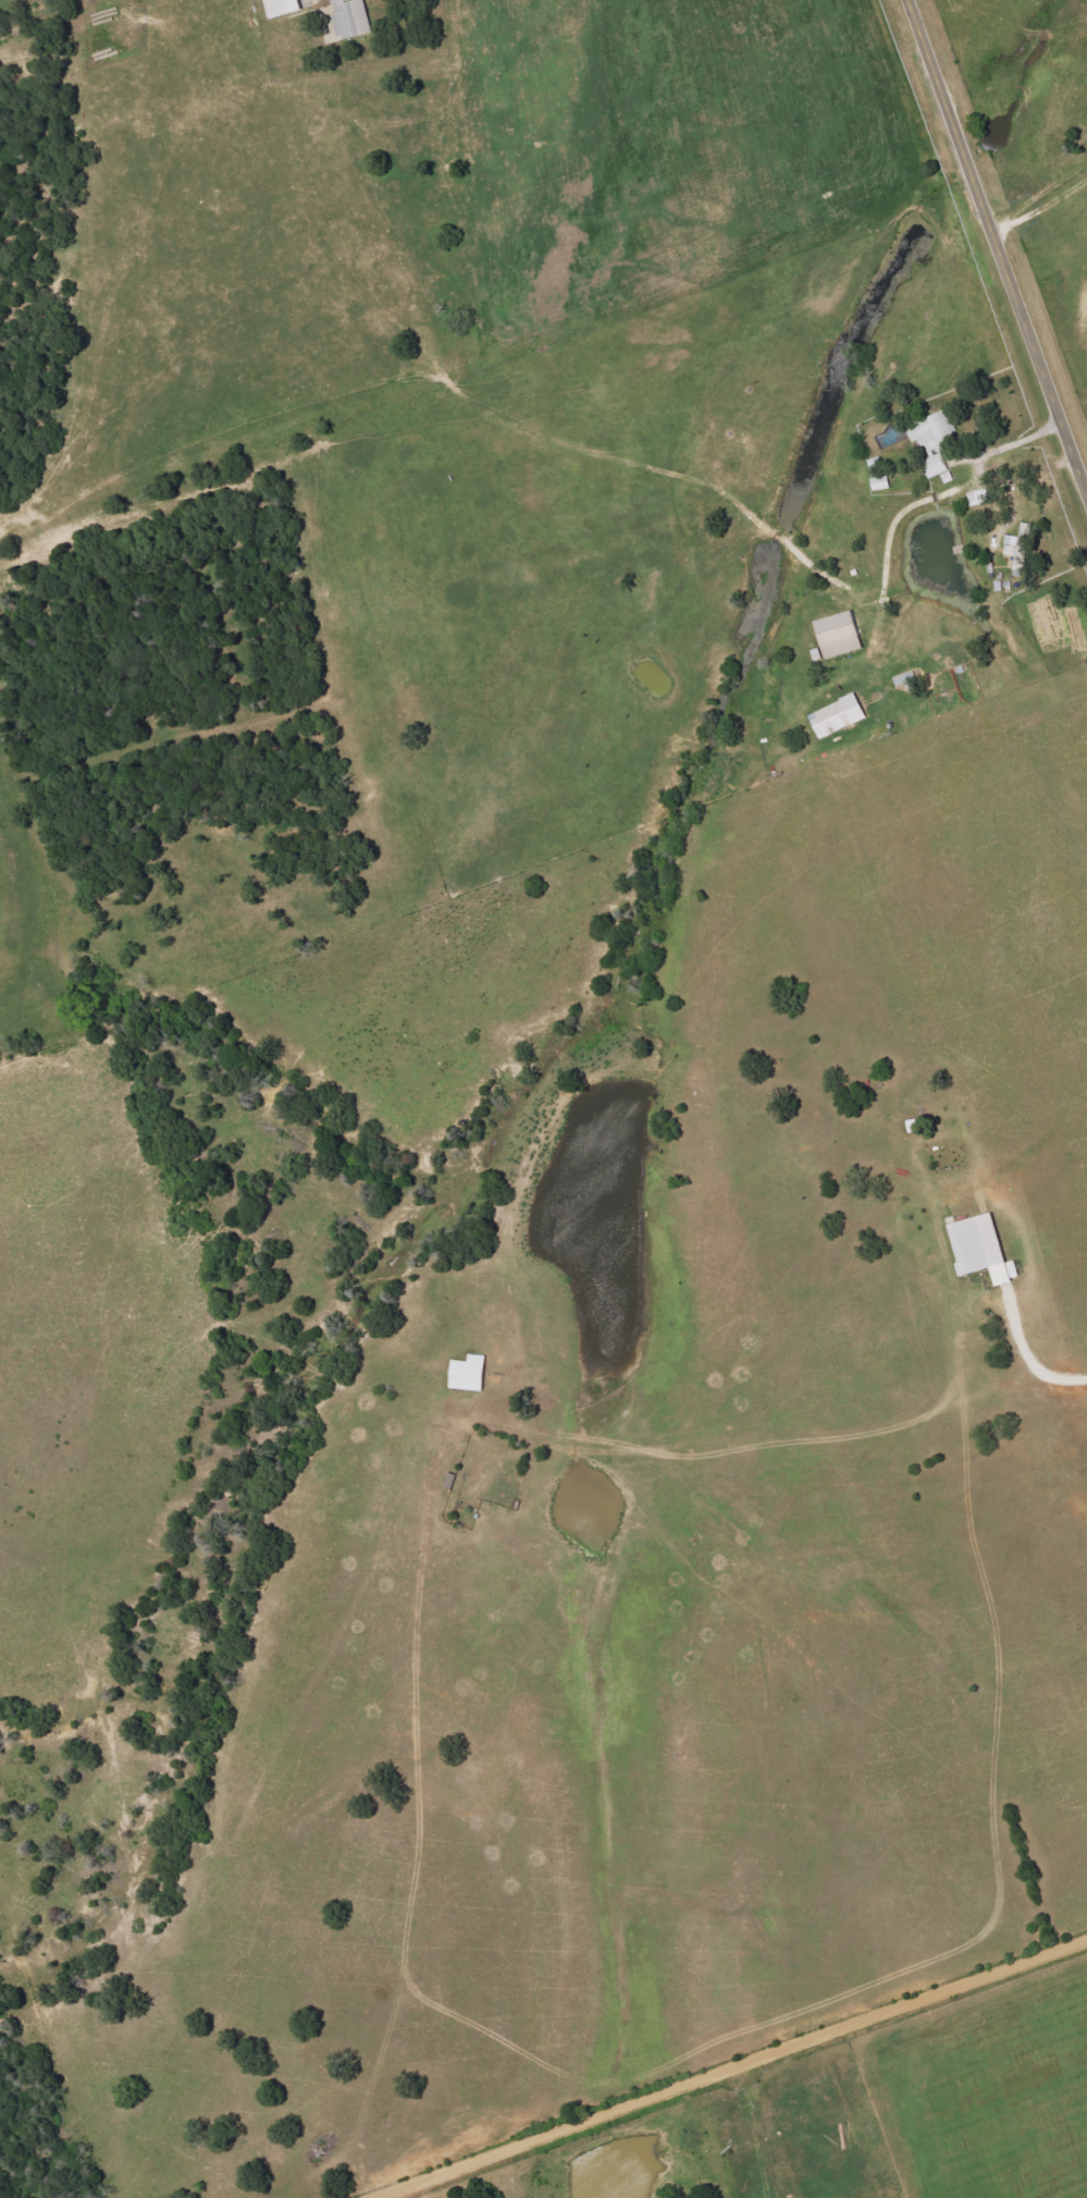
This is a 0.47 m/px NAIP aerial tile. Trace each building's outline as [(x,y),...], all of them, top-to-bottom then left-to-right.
[(302,0),(266,0),(271,20),(305,11),(302,0)] [(340,15),(334,16),(340,41),(374,33),(366,0),(336,0),(340,15)] [(908,425),(914,443),(923,439),(929,458),(924,461),(930,478),(950,472),(942,451),(951,448),(947,435),(955,432),(948,411),(908,425)] [(875,491),(892,489),(890,476),(873,479),(875,491)] [(968,493),(971,506),(990,503),(987,489),(968,493)] [(1017,557),(1019,547),(1016,547),(1018,537),(1007,535),(1004,554),(1017,557)] [(1021,577),(1026,560),(1018,557),(1013,575),(1021,577)] [(865,650),(856,611),(818,621),(827,659),(865,650)] [(821,738),(869,720),(859,695),(811,713),(821,738)] [(951,1224),(963,1276),(995,1269),(999,1285),(1021,1279),(1017,1261),(1010,1262),(998,1213),(951,1224)] [(490,1356),(472,1354),(471,1362),(456,1360),(453,1389),(486,1392),(490,1356)]
